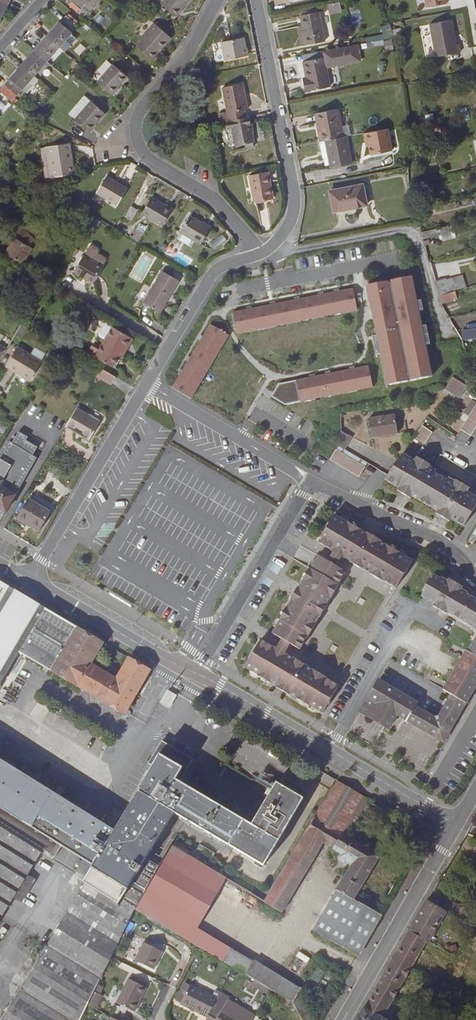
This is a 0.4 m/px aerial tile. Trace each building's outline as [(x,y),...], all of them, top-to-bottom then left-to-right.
[(70,0),(86,14),(98,0),(70,0)] [(161,3),(175,16),(189,0),(164,0),(161,3)] [(337,2),(328,3),(330,14),(339,12),(337,2)] [(319,12),(300,16),(302,26),(306,45),(325,41),(319,12)] [(63,50),(75,36),(71,32),(77,25),(66,15),(60,23),(59,23),(47,37),(59,47),(63,50)] [(452,20),(430,24),(436,57),(460,52),(459,44),(456,44),(452,20)] [(171,38),(154,23),(136,44),(153,59),(171,38)] [(306,45),(302,26),(298,27),(302,46),(306,45)] [(400,28),(393,30),(395,38),(402,36),(400,28)] [(46,60),(59,47),(47,37),(35,51),(46,60)] [(243,37),(221,42),(225,60),(247,55),(243,37)] [(324,57),(326,67),(361,61),(358,44),(323,51),(324,57)] [(51,64),(63,50),(59,47),(46,60),(51,64)] [(23,65),(34,74),(46,60),(35,51),(23,65)] [(326,67),(324,57),(304,61),(306,78),(303,78),(305,91),(330,87),(326,67)] [(127,76),(113,64),(98,82),(111,94),(127,76)] [(34,74),(23,65),(0,91),(11,101),(22,88),(34,74)] [(27,92),(39,79),(34,74),(22,88),(27,92)] [(244,109),(247,109),(242,84),(223,88),(228,112),(229,120),(246,117),(244,109)] [(105,113),(85,96),(76,107),(81,112),(75,119),(89,131),(105,113)] [(69,114),(75,119),(81,112),(76,107),(69,114)] [(321,128),(318,129),(320,141),(325,140),(343,136),(338,109),(318,112),(321,128)] [(229,120),(228,112),(220,114),(221,122),(227,121),(229,120)] [(254,142),(249,116),(246,117),(229,120),(227,121),(228,129),(232,128),(236,146),(254,142)] [(392,150),(388,128),(364,132),(366,142),(368,141),(369,145),(371,154),(392,150)] [(331,165),(331,167),(352,164),(346,136),(343,136),(325,140),(331,165)] [(331,165),(325,140),(320,141),(319,141),(323,158),(324,158),(325,166),(331,165)] [(74,173),(69,143),(48,147),(53,176),(74,173)] [(53,176),(48,147),(41,148),(46,178),(53,176)] [(268,171),(249,175),(254,202),(273,198),(268,171)] [(107,176),(97,192),(117,204),(127,188),(107,176)] [(362,184),(329,191),(334,212),(366,205),(362,184)] [(172,209),(151,197),(142,213),(162,225),(172,209)] [(210,227),(190,215),(180,232),(201,244),(210,227)] [(136,227),(135,237),(141,238),(143,228),(136,227)] [(442,233),(441,227),(421,231),(423,237),(442,233)] [(30,246),(34,240),(21,232),(17,239),(30,246)] [(22,263),(31,247),(30,246),(17,239),(15,238),(5,254),(22,263)] [(90,245),(74,272),(93,283),(106,260),(105,257),(97,252),(99,250),(98,247),(93,244),(90,245)] [(143,253),(130,276),(140,282),(154,259),(143,253)] [(164,271),(145,303),(159,311),(178,279),(164,271)] [(379,326),(374,327),(376,335),(380,354),(384,376),(388,375),(389,385),(396,383),(407,381),(407,379),(410,378),(410,380),(428,377),(426,367),(429,367),(413,286),(410,287),(408,277),(390,281),(391,283),(388,283),(387,281),(369,285),(371,294),(368,295),(371,310),(376,309),(379,326)] [(436,281),(440,296),(450,293),(446,279),(436,281)] [(232,312),(237,334),(252,330),(252,327),(260,326),(260,329),(276,326),(275,322),(284,321),(285,324),(300,321),(300,318),(308,316),(308,319),(324,316),(323,313),(341,309),(341,312),(357,309),(353,288),(232,312)] [(457,298),(455,292),(450,293),(440,296),(439,296),(441,303),(457,298)] [(126,349),(133,338),(106,322),(104,323),(98,333),(99,336),(104,339),(94,356),(112,366),(119,355),(124,347),(126,349)] [(210,324),(173,387),(191,398),(199,385),(196,383),(205,368),(208,370),(217,356),(214,354),(218,347),(221,349),(229,335),(210,324)] [(31,378),(42,361),(17,346),(5,365),(14,370),(15,369),(22,373),(20,375),(28,379),(31,378)] [(67,349),(62,347),(57,356),(61,358),(67,349)] [(356,387),(357,390),(373,387),(368,366),(279,384),(271,396),(285,404),(316,398),(315,395),(332,392),(333,395),(349,392),(348,388),(356,387)] [(100,368),(98,372),(109,379),(112,374),(100,368)] [(1,390),(11,374),(5,370),(0,378),(0,390),(1,390)] [(460,397),(467,386),(452,377),(445,388),(460,397)] [(43,409),(31,402),(23,415),(35,422),(43,409)] [(460,429),(471,435),(475,427),(475,404),(460,429)] [(77,407),(66,426),(88,439),(99,420),(77,407)] [(394,414),(368,418),(370,437),(397,433),(394,414)] [(425,443),(432,431),(422,425),(414,437),(425,443)] [(3,516),(37,457),(9,441),(0,458),(0,515),(3,516)] [(367,463),(338,445),(336,449),(365,465),(367,463)] [(365,465),(336,449),(329,460),(359,477),(365,465)] [(437,510),(450,518),(463,526),(475,505),(475,497),(466,491),(446,479),(434,472),(414,461),(402,454),(388,475),(385,479),(398,487),(412,495),(437,510)] [(429,466),(430,465),(417,457),(414,461),(434,472),(436,470),(429,466)] [(374,470),(367,467),(365,471),(371,475),(374,470)] [(469,487),(455,479),(454,481),(448,477),(446,479),(466,491),(469,487)] [(412,495),(398,487),(397,488),(396,491),(410,499),(412,495)] [(50,512),(28,499),(17,518),(39,531),(50,512)] [(450,518),(437,510),(435,514),(448,522),(450,518)] [(334,514),(318,542),(331,550),(333,552),(341,557),(344,558),(350,561),(350,562),(363,570),(363,569),(369,572),(369,573),(382,581),(383,580),(396,588),(412,560),(399,552),(395,549),(396,547),(391,545),(390,547),(385,544),(385,545),(379,541),(380,540),(367,532),(366,533),(360,530),(361,529),(356,526),(357,525),(353,522),(352,524),(347,521),(347,522),(334,514)] [(336,565),(341,557),(333,552),(328,561),(336,565)] [(308,636),(316,623),(315,623),(319,616),(320,617),(327,604),(330,597),(331,598),(339,585),(338,584),(346,571),(336,565),(328,561),(318,555),(311,568),(310,568),(307,572),(306,571),(303,576),(305,577),(302,581),(303,582),(299,587),(298,587),(290,600),(291,600),(288,606),(287,606),(284,611),(282,610),(280,614),(282,615),(279,620),(280,620),(272,633),(282,638),(290,643),(300,649),(307,636),(308,636)] [(467,594),(440,578),(434,574),(421,596),(434,603),(433,605),(446,613),(447,611),(475,628),(475,599),(467,594)] [(462,586),(449,578),(448,581),(441,577),(440,578),(467,594),(467,592),(461,588),(462,586)] [(45,608),(0,582),(0,684),(19,652),(45,608)] [(125,714),(150,670),(129,658),(117,678),(91,663),(103,642),(94,637),(45,608),(19,652),(125,714)] [(468,650),(475,655),(475,636),(468,650)] [(285,652),(290,643),(282,638),(277,648),(285,652)] [(323,713),(339,685),(326,678),(326,677),(313,669),(313,670),(306,666),(307,665),(294,657),(293,658),(287,654),(285,652),(277,648),(274,646),(274,647),(261,639),(244,667),(258,674),(257,675),(262,678),(261,679),(265,681),(266,680),(270,682),(271,682),(277,685),(276,687),(282,691),(289,695),(290,693),(296,697),(296,698),(300,700),(299,702),(303,705),(304,703),(309,706),(309,705),(323,713)] [(468,650),(466,649),(443,689),(451,694),(466,703),(475,685),(475,655),(468,650)] [(443,742),(466,703),(451,694),(438,716),(435,717),(416,705),(417,702),(378,679),(359,712),(388,729),(396,715),(402,718),(429,734),(443,742)] [(175,696),(168,692),(162,702),(169,705),(175,696)] [(98,758),(11,707),(0,726),(0,728),(61,764),(67,755),(91,769),(98,758)] [(86,883),(135,911),(137,908),(164,859),(151,851),(174,813),(264,866),(304,798),(277,782),(252,824),(181,782),(194,759),(184,753),(172,746),(162,741),(148,763),(153,766),(138,788),(140,790),(115,830),(105,824),(83,859),(93,866),(86,877),(83,882),(86,883)] [(184,753),(186,750),(174,743),(172,746),(184,753)] [(43,849),(43,850),(55,857),(62,846),(84,811),(0,758),(0,822),(43,849)] [(332,784),(335,779),(327,774),(324,779),(332,784)] [(315,818),(306,832),(324,842),(343,853),(341,856),(352,864),(337,889),(353,899),(354,898),(380,855),(347,836),(369,798),(338,780),(315,819),(315,818)] [(83,859),(105,824),(84,811),(62,846),(83,859)] [(14,897),(27,875),(43,850),(43,849),(0,822),(0,919),(14,897)] [(324,842),(306,832),(291,857),(308,868),(324,842)] [(200,844),(192,857),(207,866),(214,853),(200,844)] [(198,945),(233,967),(260,983),(270,989),(277,993),(284,982),(253,963),(254,962),(195,929),(224,876),(207,866),(192,857),(172,845),(164,859),(137,908),(198,945)] [(291,857),(265,901),(264,902),(282,912),(308,868),(291,857)] [(93,866),(83,859),(76,871),(86,877),(93,866)] [(21,902),(35,879),(27,875),(14,897),(21,902)] [(47,945),(102,978),(112,957),(135,911),(86,883),(47,945)] [(358,956),(381,915),(354,898),(353,899),(337,889),(313,930),(358,956)] [(419,914),(410,931),(421,937),(421,938),(426,941),(429,943),(429,942),(446,913),(434,906),(436,902),(429,898),(419,914)] [(464,920),(469,911),(462,907),(457,916),(464,920)] [(469,911),(464,920),(470,923),(475,914),(469,911)] [(410,970),(426,941),(421,938),(421,937),(410,931),(401,945),(392,960),(410,970)] [(163,951),(144,942),(135,960),(153,970),(163,951)] [(102,978),(47,945),(1,1019),(81,1019),(102,978)] [(394,998),(410,970),(392,960),(384,974),(376,987),(394,998)] [(134,1012),(147,987),(129,978),(117,1002),(127,1008),(134,1012)] [(244,986),(250,990),(254,983),(248,980),(244,986)] [(181,1003),(190,985),(185,982),(176,1000),(181,1003)] [(293,1003),(299,992),(284,982),(277,993),(293,1003)] [(260,983),(257,988),(267,994),(270,989),(260,983)] [(207,1017),(217,998),(191,984),(190,985),(181,1003),(207,1017)] [(356,1019),(384,1019),(382,1019),(394,998),(376,987),(360,1016),(359,1015),(356,1019)] [(219,995),(229,1000),(230,998),(220,992),(219,995)] [(293,1003),(294,1003),(303,1019),(314,1019),(315,1018),(300,992),(299,992),(293,1003)] [(229,1000),(219,995),(217,998),(207,1017),(206,1019),(252,1019),(255,1015),(229,1000)] [(96,1009),(100,1000),(98,999),(93,996),(89,1005),(96,1009)] [(292,1002),(283,997),(281,1001),(289,1006),(292,1002)] [(127,1008),(117,1002),(116,1003),(112,1015),(121,1019),(123,1019),(127,1008)]
